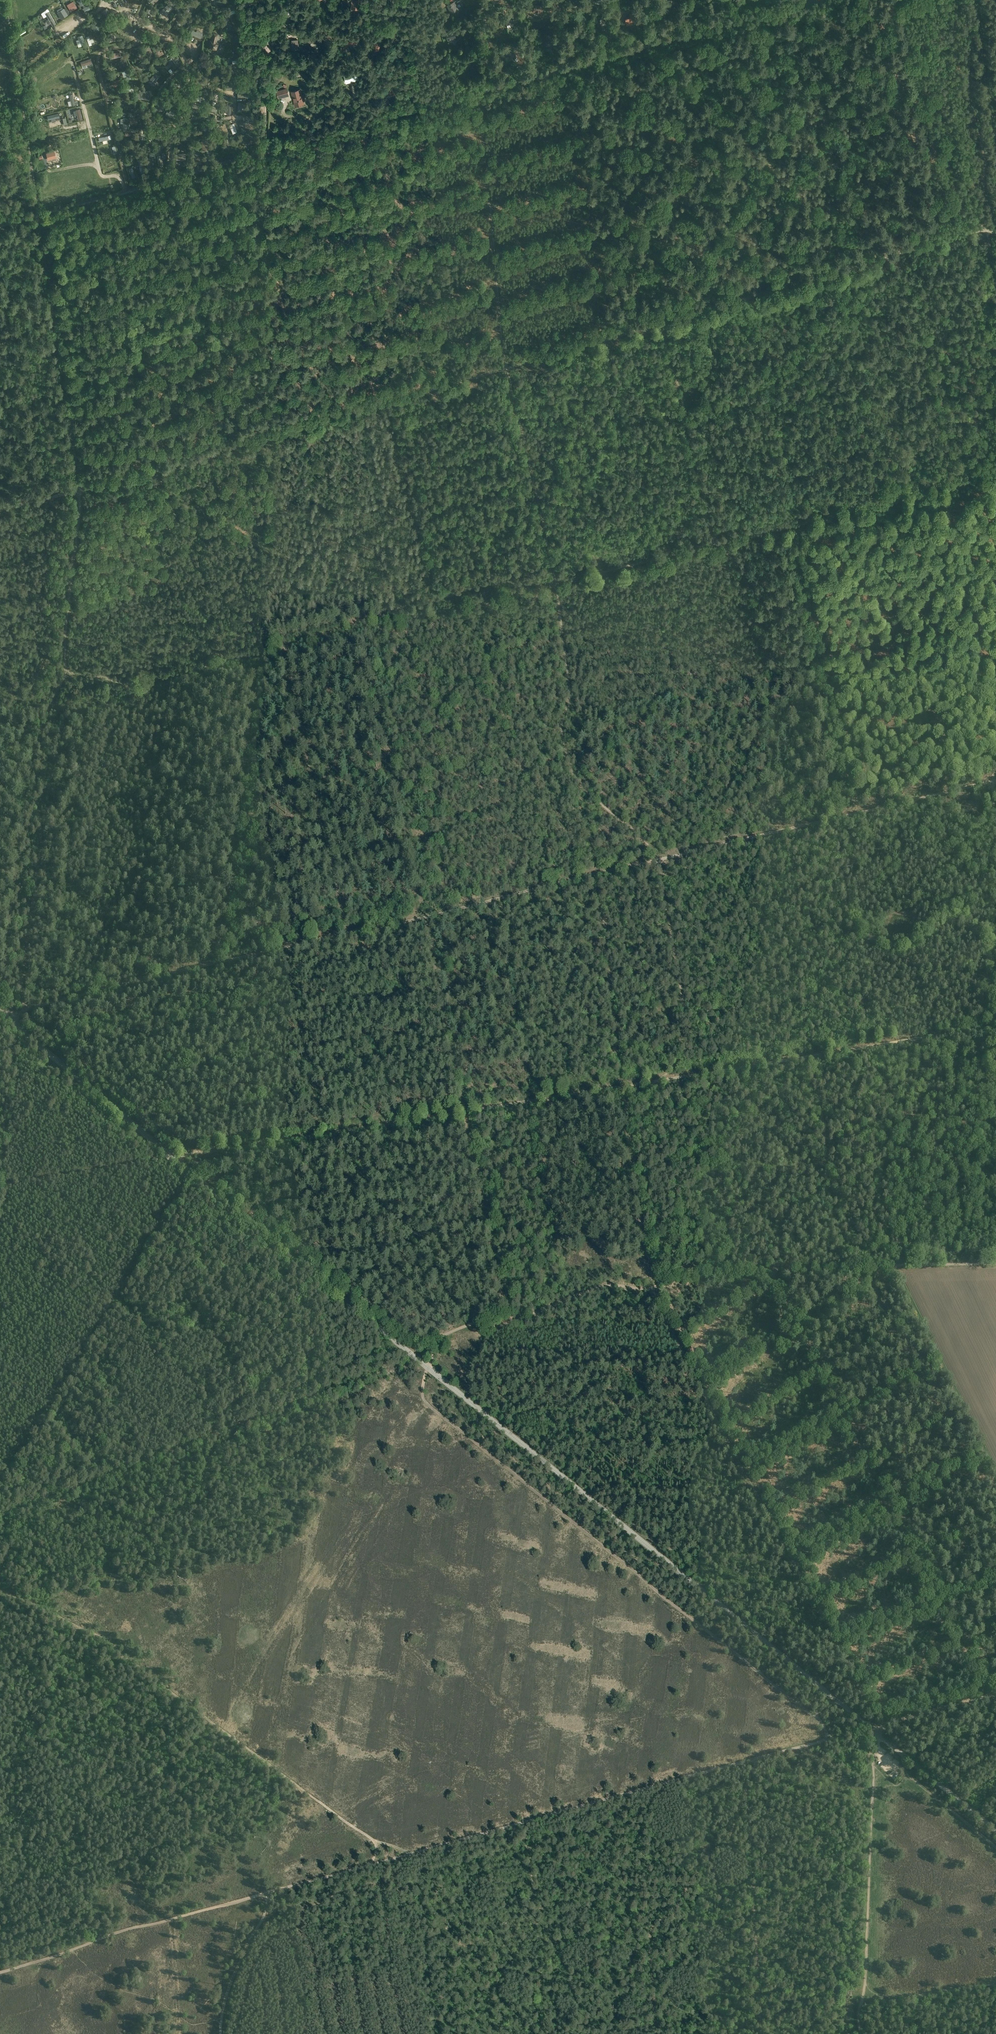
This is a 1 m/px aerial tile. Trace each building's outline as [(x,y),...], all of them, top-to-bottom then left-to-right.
[(452,12),(464,6),(461,0),(459,0),(452,4),(453,6),(450,7),(452,12)] [(89,5),(85,7),(84,8),(83,8),(85,13),(91,9),(89,5)] [(159,13),(162,16),(171,8),(168,5),(159,13)] [(101,12),(107,20),(113,16),(107,8),(101,12)] [(68,15),(64,9),(58,12),(60,17),(61,19),(68,15)] [(47,23),(48,23),(50,22),(50,23),(52,26),(56,23),(48,11),(45,13),(48,19),(45,20),(47,23)] [(636,20),(635,12),(630,13),(630,17),(626,18),(627,26),(632,25),(631,21),(636,20)] [(180,14),(175,24),(184,29),(187,24),(185,23),(188,18),(180,14)] [(232,27),(227,17),(224,18),(228,29),(232,27)] [(596,20),(598,27),(605,26),(607,25),(607,23),(606,23),(605,18),(596,20)] [(93,28),(96,26),(99,24),(97,20),(87,27),(90,31),(93,28)] [(454,30),(445,33),(448,41),(457,38),(454,30)] [(211,41),(209,48),(217,50),(219,42),(217,42),(218,34),(213,33),(212,41),(211,41)] [(550,44),(551,34),(543,33),(542,43),(550,44)] [(111,35),(101,40),(103,43),(113,38),(111,35)] [(315,37),(312,41),(320,46),(323,42),(315,37)] [(345,48),(352,45),(354,44),(352,39),(349,40),(343,42),(345,48)] [(298,49),(297,40),(289,40),(290,50),(298,49)] [(381,44),(375,42),(373,49),(379,51),(381,44)] [(260,47),(264,55),(272,50),(268,43),(260,47)] [(171,46),(169,48),(174,55),(177,53),(171,46)] [(473,58),(473,59),(468,60),(469,66),(479,64),(478,59),(476,60),(476,57),(473,58)] [(177,66),(171,58),(168,60),(174,68),(177,66)] [(135,66),(137,69),(146,64),(144,61),(135,66)] [(346,83),(358,80),(356,71),(344,75),(346,83)] [(159,76),(155,73),(148,82),(152,85),(152,84),(154,86),(157,83),(155,81),(159,76)] [(397,86),(388,91),(391,96),(400,91),(397,86)] [(278,99),(289,96),(287,88),(276,91),(278,99)] [(302,95),(301,89),(292,91),(296,105),(305,103),(304,100),(306,99),(304,94),(302,95)] [(242,140),(248,144),(252,136),(246,133),(242,140)]
